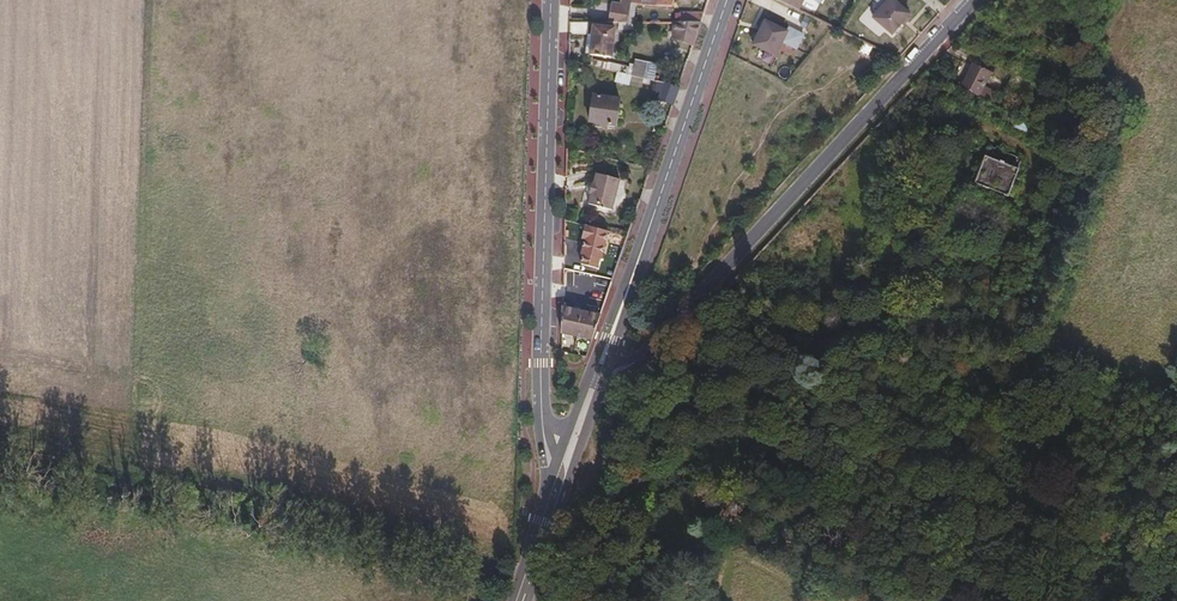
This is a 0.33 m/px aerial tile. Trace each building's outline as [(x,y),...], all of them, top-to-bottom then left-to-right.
[(618,4),(608,3),(605,23),(618,23),(627,23),(630,3),(631,0),(618,0),(618,4)] [(806,0),(776,0),(803,10),(806,0)] [(914,15),(899,0),(875,0),(883,7),(872,18),(892,37),(914,15)] [(689,22),(701,22),(704,14),(690,13),(689,22)] [(777,57),(790,30),(764,18),(752,45),(777,57)] [(673,38),(693,46),(701,22),(689,22),(675,22),(673,38)] [(588,23),(571,23),(570,33),(587,34),(588,23)] [(611,56),(615,27),(593,26),(589,53),(611,56)] [(590,60),(589,65),(629,74),(632,64),(628,63),(627,68),(590,60)] [(638,66),(632,64),(629,74),(636,76),(638,66)] [(979,96),(990,73),(978,67),(966,89),(979,96)] [(1032,81),(1009,70),(1005,79),(1027,90),(1032,81)] [(658,100),(672,105),(678,87),(656,81),(654,89),(660,92),(658,100)] [(985,89),(980,99),(991,104),(987,114),(1031,136),(1035,126),(1002,110),(1006,100),(985,89)] [(615,125),(618,99),(592,95),(589,122),(615,125)] [(1017,172),(1021,159),(990,147),(975,183),(1007,197),(1019,172),(1017,172)] [(612,209),(618,179),(596,173),(593,183),(592,183),(588,203),(612,209)] [(588,312),(562,306),(561,333),(591,339),(611,282),(600,279),(588,312)]
